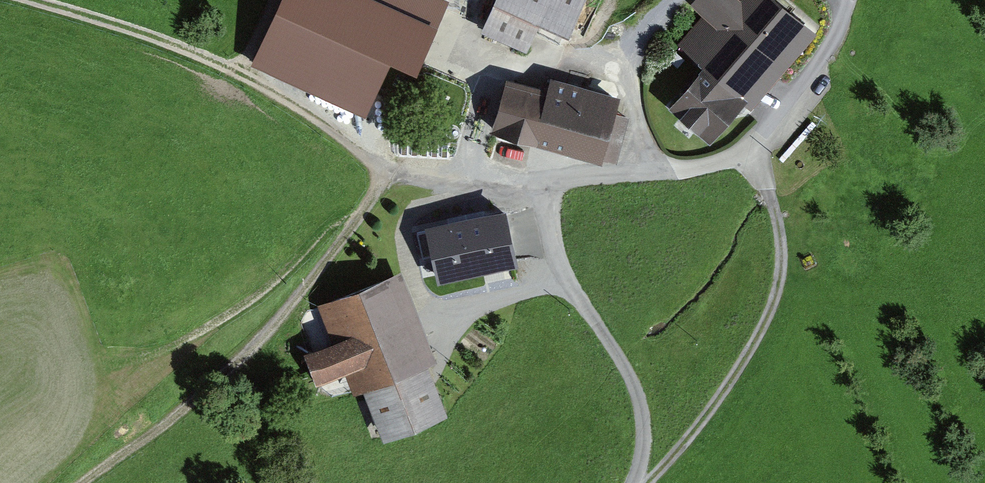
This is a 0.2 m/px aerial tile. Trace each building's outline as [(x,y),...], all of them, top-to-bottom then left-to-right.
[(255,54),(364,102),(389,44),(416,56),(441,0),(278,0),(255,54)] [(580,0),(496,0),(485,23),(529,44),(543,16),(567,27),(580,0)] [(819,26),(788,0),(689,0),(703,13),(680,39),(753,102),(819,26)] [(667,100),(711,137),(744,97),(701,60),(667,100)] [(616,109),(621,93),(554,75),(551,86),(507,74),(492,130),(621,165),(634,114),(616,109)] [(500,204),(429,223),(444,278),(516,259),(500,204)] [(440,355),(402,264),(319,298),(335,336),(310,346),(322,374),(344,365),(354,390),(368,384),(390,434),(451,409),(430,360),(440,355)]
